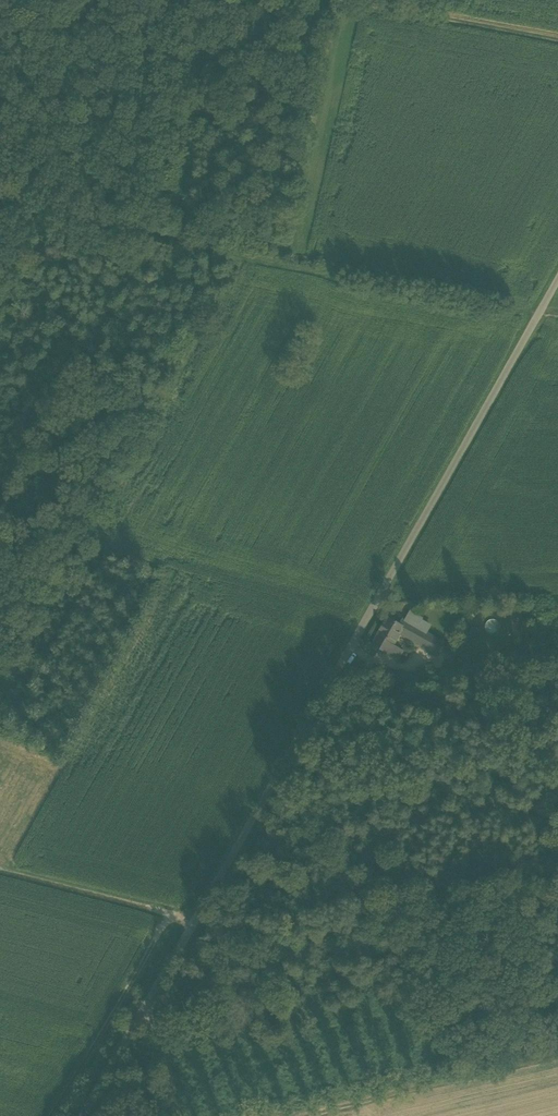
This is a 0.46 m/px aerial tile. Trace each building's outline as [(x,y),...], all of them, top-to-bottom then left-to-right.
[(422,618),(410,612),(405,621),(405,622),(416,627),(421,620),(422,618)] [(387,619),(373,646),(398,659),(403,651),(393,646),(400,633),(403,627),(399,625),(387,619)] [(402,619),(399,625),(403,627),(400,633),(420,645),(436,654),(443,642),(426,633),(430,626),(421,620),(416,627),(405,622),(405,621),(402,619)]
